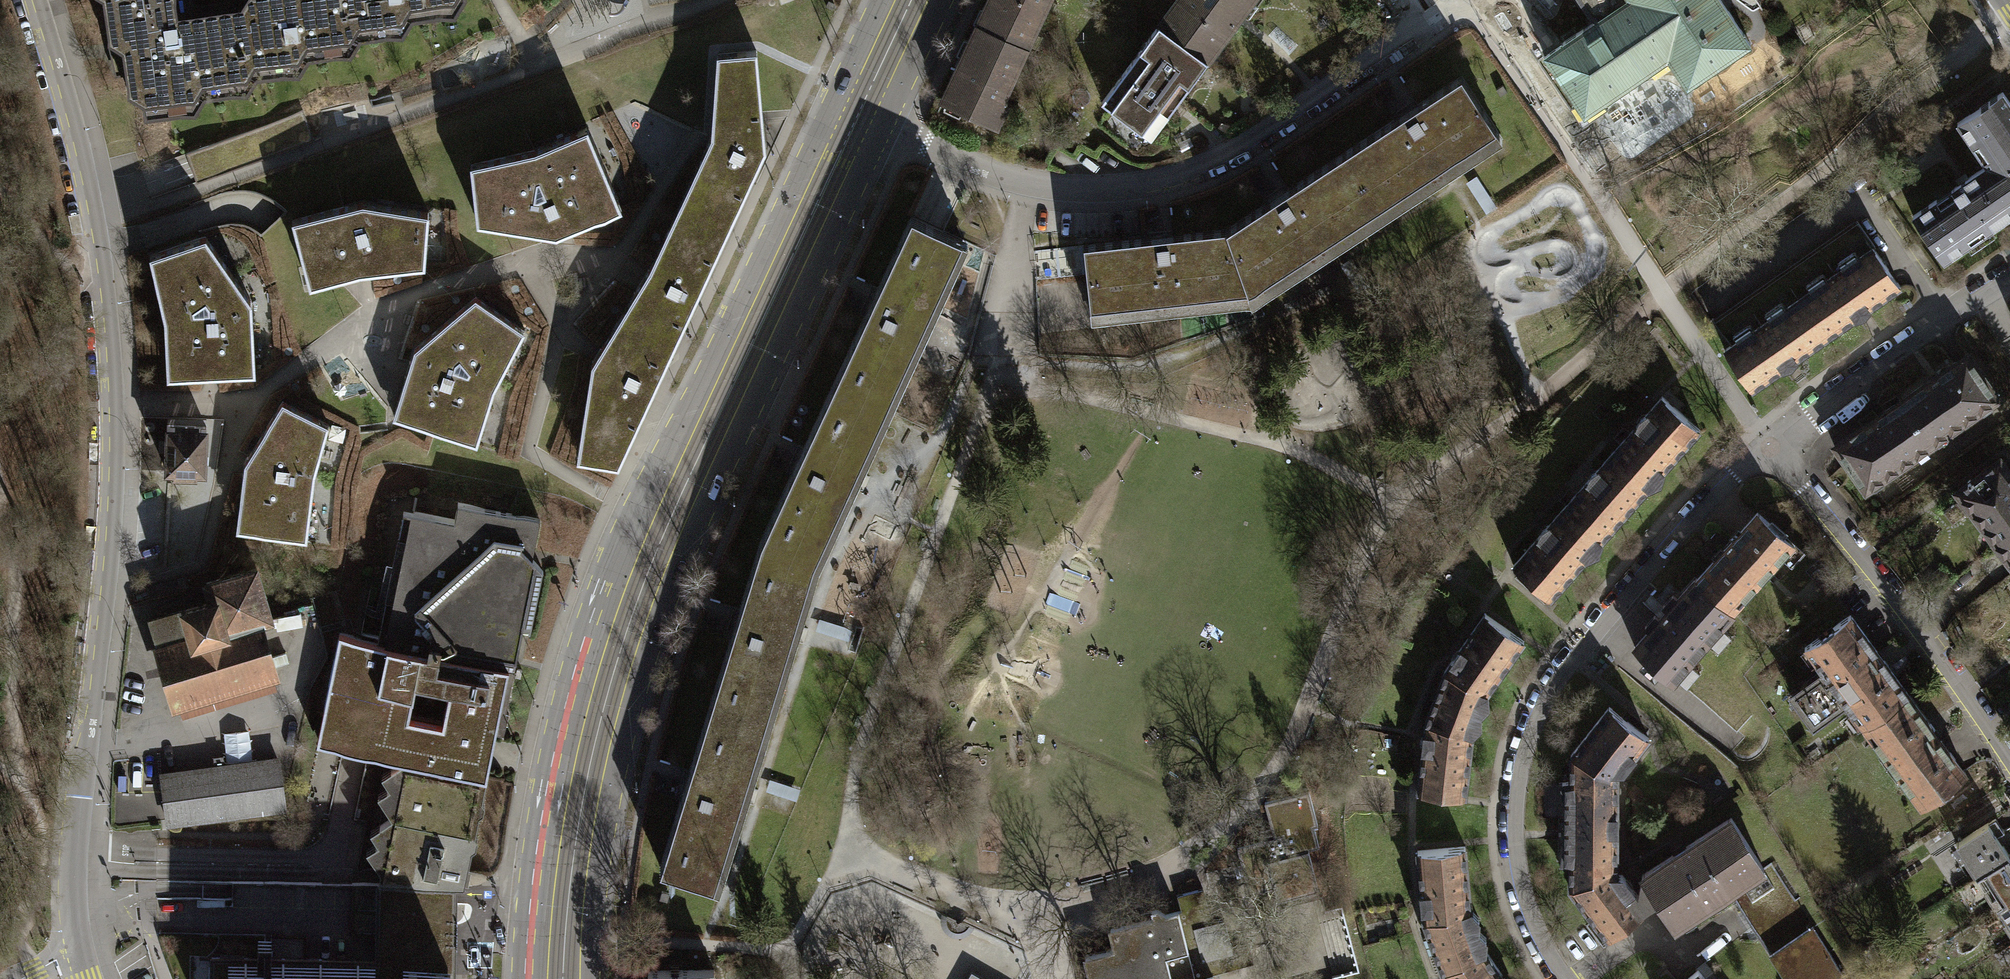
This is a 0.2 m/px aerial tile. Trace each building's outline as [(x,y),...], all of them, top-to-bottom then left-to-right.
[(104,5),(108,37),(111,39),(117,43),(119,74),(127,75),(128,90),(140,97),(144,115),(170,112),(194,110),(205,94),(248,89),(257,75),(270,73),(265,41),(237,46),(230,1),(191,8),(192,0),(132,0),(104,5)] [(270,73),(301,70),(310,55),(350,52),(360,37),(373,33),(368,1),(340,6),(339,0),(239,0),(238,1),(230,1),(237,46),(265,41),(270,73)] [(373,33),(403,30),(412,16),(428,15),(455,13),(462,0),(339,0),(340,6),(368,1),(373,33)] [(977,24),(1025,46),(1046,0),(988,0),(977,24)] [(1158,25),(1206,60),(1240,12),(1249,0),(1177,0),(1158,25)] [(1685,86),(1749,44),(1719,0),(1578,0),(1593,22),(1559,45),(1552,49),(1543,56),(1582,115),(1666,58),(1685,86)] [(977,24),(941,99),(995,125),(1006,101),(1000,98),(1025,46),(977,24)] [(1158,25),(1102,103),(1149,137),(1169,110),(1206,60),(1158,25)] [(757,49),(715,53),(712,135),(708,145),(705,151),(680,203),(728,225),(761,154),(759,112),(757,49)] [(1344,152),(1378,204),(1495,128),(1461,76),(1420,103),(1395,119),(1344,152)] [(1912,214),(1941,260),(2009,215),(2009,105),(2002,92),(1956,121),(1986,166),(1912,214)] [(537,152),(472,167),(480,225),(543,235),(557,237),(613,214),(623,210),(621,204),(589,129),(537,152)] [(1226,228),(1248,290),(1378,204),(1344,152),(1290,187),(1266,203),(1226,228)] [(364,201),(296,219),(312,285),(361,273),(372,271),(426,265),(429,212),(364,201)] [(728,225),(680,203),(651,266),(650,269),(644,278),(635,292),(622,315),(673,343),(692,302),(728,225)] [(924,221),(911,215),(879,283),(864,315),(831,384),(867,400),(883,408),(961,238),(944,230),(924,221)] [(1798,297),(1872,247),(1855,222),(1713,320),(1730,345),(1798,297)] [(1175,234),(1082,244),(1090,308),(1248,290),(1226,228),(1175,234)] [(255,372),(250,301),(205,237),(151,256),(165,314),(168,376),(219,374),(255,372)] [(1826,337),(1900,287),(1872,247),(1798,297),(1826,337)] [(518,329),(472,296),(411,347),(406,361),(389,415),(428,427),(436,429),(472,441),(490,384),(518,329)] [(1752,389),(1826,337),(1798,297),(1730,345),(1724,349),(1752,389)] [(673,343),(622,315),(602,345),(595,355),(591,362),(577,456),(591,458),(619,464),(673,343)] [(1931,445),(1999,399),(1968,353),(1900,399),(1931,445)] [(867,400),(831,384),(803,446),(790,474),(760,539),(798,553),(804,537),(821,542),(874,424),(859,417),(867,400)] [(1664,469),(1699,429),(1662,396),(1611,453),(1649,486),(1660,481),(1664,469)] [(240,471),(233,528),(263,531),(302,535),(309,472),(323,422),(278,399),(246,454),(242,461),(240,471)] [(1863,491),(1931,445),(1900,399),(1832,445),(1863,491)] [(201,427),(161,426),(160,470),(200,471),(201,427)] [(1601,541),(1649,486),(1611,453),(1562,507),(1601,541)] [(2006,556),(2009,554),(2009,472),(2000,458),(1957,490),(2006,556)] [(335,633),(312,741),(320,743),(367,752),(399,759),(482,776),(490,734),(499,736),(503,714),(501,713),(519,627),(527,628),(538,571),(527,558),(529,550),(535,519),(454,502),(450,520),(399,509),(382,592),(390,600),(382,642),(351,636),(335,633)] [(1598,551),(1601,541),(1562,507),(1512,564),(1525,576),(1551,598),(1588,556),(1598,551)] [(1758,511),(1697,579),(1732,610),(1793,543),(1758,511)] [(798,553),(760,539),(739,608),(729,638),(709,704),(747,715),(753,696),(769,701),(807,576),(791,571),(798,553)] [(251,568),(201,582),(207,602),(146,620),(170,703),(270,674),(257,630),(266,627),(264,618),(265,618),(251,568)] [(1697,579),(1635,647),(1670,679),(1696,650),(1732,610),(1697,579)] [(1445,670),(1435,695),(1479,713),(1487,704),(1487,692),(1523,641),(1484,613),(1445,670)] [(1908,694),(1850,614),(1805,646),(1821,669),(1847,705),(1863,727),(1908,694)] [(1696,650),(1670,679),(1719,722),(1752,695),(1736,680),(1732,684),(1696,650)] [(1847,705),(1821,669),(1798,685),(1808,698),(1795,707),(1812,730),(1847,705)] [(1966,773),(1908,694),(1863,727),(1921,806),(1966,773)] [(1479,713),(1435,695),(1425,721),(1417,789),(1465,795),(1471,733),(1480,724),(1479,713)] [(747,715),(709,704),(689,769),(680,800),(660,867),(698,878),(704,858),(719,863),(757,738),(742,733),(747,715)] [(1570,781),(1616,780),(1617,769),(1623,769),(1647,736),(1608,706),(1571,754),(1570,781)] [(223,735),(225,760),(285,756),(283,730),(223,735)] [(273,759),(157,774),(163,823),(166,823),(279,808),(273,759)] [(482,776),(399,759),(386,768),(395,779),(382,787),(391,800),(387,816),(375,823),(383,835),(371,843),(379,855),(375,871),(375,872),(383,873),(380,885),(453,886),(460,886),(463,867),(482,776)] [(1616,780),(1570,781),(1561,782),(1565,797),(1564,845),(1560,861),(1568,863),(1616,862),(1616,780)] [(1273,901),(1314,891),(1303,850),(1315,847),(1309,826),(1313,825),(1304,791),(1260,803),(1269,838),(1239,846),(1251,893),(1269,888),(1273,901)] [(1730,815),(1640,874),(1657,899),(1675,926),(1729,890),(1764,867),(1730,815)] [(2004,831),(1995,818),(1956,843),(1966,860),(1963,862),(1973,877),(1976,875),(2008,854),(1996,836),(2004,831)] [(1423,919),(1432,945),(1477,929),(1478,918),(1470,909),(1465,847),(1417,850),(1423,919)] [(2008,854),(1976,875),(1987,892),(1983,894),(1993,909),(1997,907),(2009,898),(2009,853),(2008,854)] [(1616,862),(1568,863),(1569,890),(1606,938),(1646,907),(1636,893),(1621,873),(1616,873),(1616,862)] [(1770,863),(1764,867),(1729,890),(1786,978),(1846,978),(1770,863)] [(1657,899),(1640,874),(1636,893),(1646,907),(1657,899)] [(205,956),(205,978),(451,978),(453,896),(453,886),(380,885),(371,884),(370,959),(205,956)] [(1114,948),(1084,956),(1090,978),(1214,978),(1212,973),(1240,966),(1236,951),(1232,952),(1223,919),(1211,922),(1202,888),(1176,895),(1180,911),(1165,915),(1156,910),(1151,911),(1153,918),(1109,929),(1114,948)] [(1997,907),(2008,924),(2004,926),(2009,935),(2009,898),(1997,907)] [(1353,920),(1322,922),(1325,976),(1357,974),(1353,920)] [(1432,945),(1441,971),(1446,978),(1504,978),(1484,950),(1485,938),(1477,929),(1432,945)] [(643,971),(643,978),(710,978),(709,970),(643,971)] [(1686,978),(1705,978),(1697,970),(1686,978)]
